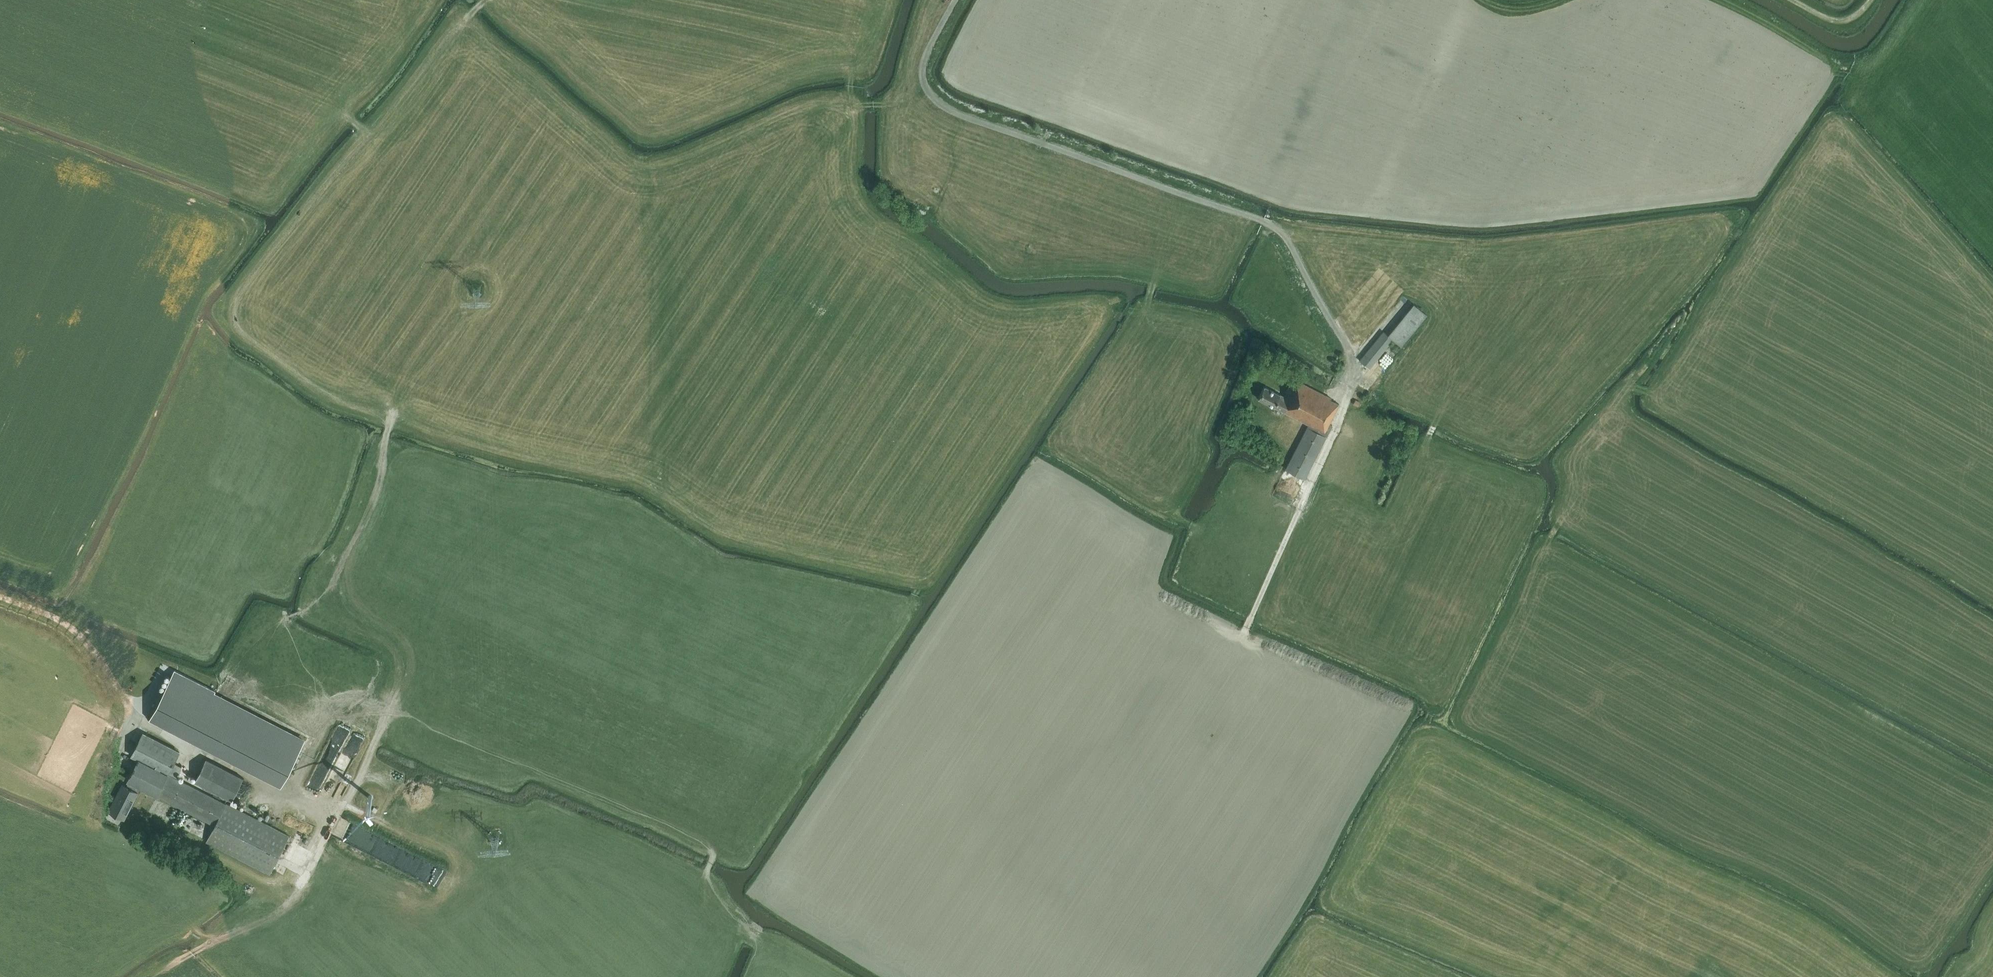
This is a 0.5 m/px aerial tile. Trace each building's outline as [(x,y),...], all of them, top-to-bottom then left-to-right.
[(1371,366),(1393,339),(1401,346),(1427,314),(1413,303),(1387,334),(1383,331),(1360,360),(1370,368),(1371,366)] [(1286,468),(1305,478),(1332,425),(1330,423),(1339,403),(1331,399),(1331,398),(1296,380),(1287,398),(1264,386),(1258,398),(1309,424),(1286,468)] [(214,694),(216,691),(175,670),(155,710),(285,777),(304,740),(214,694)] [(343,724),(338,733),(348,738),(353,729),(343,724)] [(124,818),(141,786),(215,824),(207,841),(270,873),(289,835),(226,802),(226,803),(176,777),(182,766),(174,762),(180,751),(143,733),(132,755),(139,759),(128,780),(130,781),(127,786),(123,784),(109,811),(124,818)] [(207,758),(195,780),(232,799),(243,777),(207,758)]
